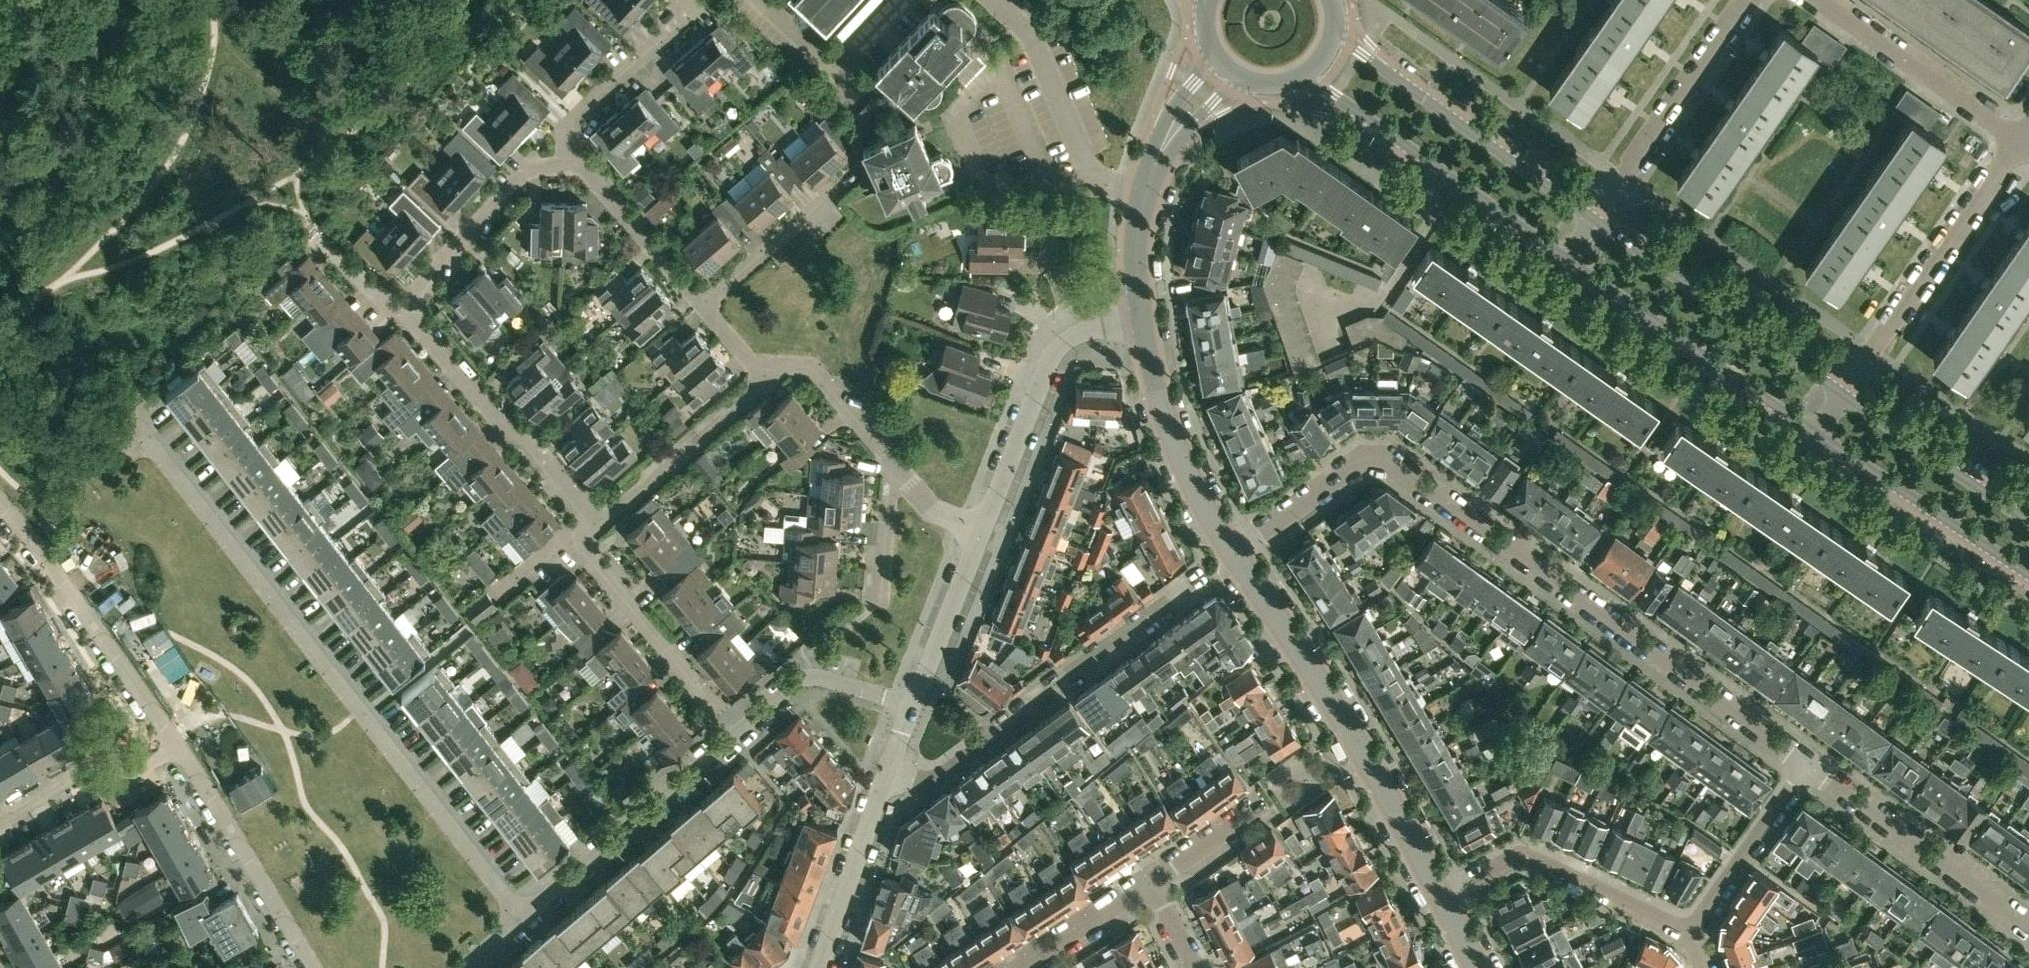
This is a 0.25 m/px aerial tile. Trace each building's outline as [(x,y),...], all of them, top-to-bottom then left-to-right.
[(629,19),(635,12),(637,14),(647,3),(644,0),(590,0),(620,28),(629,19)] [(849,0),(800,0),(826,24),(849,0)] [(1446,11),(1454,0),(1430,0),(1446,11)] [(1475,31),(1500,49),(1525,13),(1507,0),(1454,0),(1446,11),(1475,31)] [(1635,39),(1641,31),(1640,30),(1653,12),(1635,0),(1616,0),(1614,3),(1612,1),(1596,24),(1598,26),(1591,36),(1587,33),(1583,39),(1587,41),(1587,42),(1618,63),(1633,40),(1634,41),(1635,39)] [(1653,12),(1661,0),(1635,0),(1653,12)] [(1897,10),(1903,13),(2005,85),(2028,50),(2028,28),(2006,12),(2002,9),(1989,0),(1883,0),(1897,10)] [(972,44),(967,39),(973,32),(975,29),(976,24),(976,19),(974,15),(965,6),(961,4),(956,3),(951,3),(946,5),(942,8),(939,12),(935,8),(877,70),(915,106),(919,102),(920,103),(924,105),(929,105),(934,103),(938,100),(940,96),(942,92),(941,87),(940,83),(938,81),(938,80),(972,44)] [(560,21),(571,31),(559,43),(586,68),(597,57),(595,55),(609,39),(574,6),(560,21)] [(1814,23),(1802,41),(1812,49),(1825,31),(1814,23)] [(723,24),(713,32),(706,38),(704,35),(692,46),(717,74),(729,63),(738,74),(754,61),(723,24)] [(1769,48),(1768,50),(1762,58),(1763,58),(1748,79),(1782,103),(1784,101),(1780,98),(1787,88),(1789,89),(1795,80),(1805,66),(1804,64),(1810,55),(1814,58),(1815,56),(1813,54),(1816,51),(1812,49),(1802,41),(1783,28),(1770,48),(1769,48)] [(1835,38),(1825,31),(1812,49),(1816,51),(1813,54),(1815,56),(1820,59),(1835,38)] [(1845,45),(1835,38),(1820,59),(1830,66),(1845,45)] [(1600,90),(1601,88),(1607,80),(1606,79),(1618,63),(1587,42),(1580,51),(1578,50),(1550,91),(1582,114),(1599,89),(1600,90)] [(559,93),(568,83),(574,76),(577,79),(586,68),(559,43),(549,54),(538,45),(524,60),(559,93)] [(714,96),(705,85),(717,74),(692,46),(681,56),(683,58),(667,72),(698,109),(714,96)] [(499,87),(510,97),(498,109),(525,134),(535,123),(533,121),(548,105),(513,72),(499,87)] [(1755,139),(1760,132),(1771,115),(1770,114),(1777,103),(1780,106),(1782,103),(1748,79),(1736,97),(1735,97),(1728,107),(1729,107),(1713,130),(1744,151),(1748,153),(1750,150),(1746,147),(1753,137),(1755,139)] [(648,88),(638,97),(632,102),(630,100),(618,110),(642,139),(655,128),(664,139),(679,125),(648,88)] [(1907,89),(1892,111),(1903,118),(1918,96),(1907,89)] [(711,113),(726,104),(721,94),(705,104),(711,113)] [(1927,103),(1918,96),(1903,118),(1907,121),(1909,122),(1911,119),(1915,121),(1927,103)] [(1926,129),(1938,111),(1927,103),(1915,121),(1926,129)] [(497,158),(506,149),(512,142),(515,145),(525,134),(498,109),(487,120),(476,111),(467,121),(460,116),(457,121),(463,126),(463,125),(497,158)] [(639,160),(630,149),(642,139),(618,110),(607,120),(609,122),(602,128),(592,137),(624,173),(639,160)] [(840,146),(850,137),(829,113),(819,122),(816,119),(800,133),(808,142),(830,169),(847,154),(840,146)] [(746,123),(754,133),(761,127),(754,117),(746,123)] [(1901,133),(1886,155),(1885,157),(1886,158),(1879,168),(1876,166),(1874,168),(1908,192),(1923,171),(1924,171),(1929,163),(1931,161),(1930,160),(1943,141),(1926,129),(1915,121),(1911,119),(1909,122),(1907,121),(1905,123),(1909,126),(1903,135),(1901,133)] [(989,139),(1001,131),(994,121),(983,128),(989,139)] [(886,202),(907,193),(913,207),(928,200),(921,186),(953,172),(952,171),(953,169),(954,164),(954,162),(953,161),(953,160),(953,159),(951,158),(951,157),(946,154),(945,154),(944,152),(934,156),(931,157),(916,123),(863,146),(865,151),(866,150),(878,180),(877,180),(886,202)] [(444,145),(454,155),(443,167),(471,192),(481,181),(478,179),(484,172),(493,163),(458,130),(444,145)] [(1701,145),(1694,155),(1694,156),(1677,181),(1710,203),(1739,162),(1737,161),(1744,151),(1713,130),(1701,146),(1701,145)] [(1339,167),(1297,137),(1294,142),(1281,133),(1237,158),(1253,190),(1281,174),(1292,182),(1295,179),(1318,196),(1339,167)] [(806,174),(814,183),(830,169),(808,142),(791,157),(786,150),(776,158),(794,179),(797,182),(806,174)] [(757,148),(762,152),(768,147),(764,143),(757,148)] [(758,156),(763,161),(746,175),(748,178),(776,210),(792,195),(785,187),(794,179),(776,158),(768,148),(758,156)] [(443,217),(452,208),(458,201),(460,203),(471,192),(443,167),(432,179),(422,169),(408,184),(443,217)] [(1394,249),(1394,248),(1414,220),(1339,167),(1318,196),(1344,214),(1342,217),(1367,234),(1369,231),(1392,247),(1394,249)] [(1890,220),(1896,212),(1897,210),(1896,210),(1908,192),(1874,168),(1872,171),(1876,174),(1869,184),(1867,182),(1866,184),(1850,206),(1852,207),(1845,217),(1841,215),(1839,218),(1843,221),(1873,243),(1889,220),(1890,220)] [(751,216),(759,225),(776,210),(748,178),(721,200),(742,224),(751,216)] [(634,192),(644,205),(655,196),(644,183),(634,192)] [(390,203),(399,213),(388,225),(416,251),(426,240),(424,237),(430,231),(438,222),(403,189),(390,203)] [(1248,204),(1244,203),(1234,200),(1236,193),(1220,189),(1219,192),(1207,189),(1203,203),(1202,203),(1200,204),(1198,205),(1198,206),(1197,207),(1197,208),(1196,209),(1196,210),(1196,211),(1197,212),(1197,213),(1198,214),(1198,215),(1200,216),(1199,217),(1237,228),(1241,214),(1246,215),(1248,204)] [(667,190),(645,210),(653,219),(675,199),(667,190)] [(740,240),(733,232),(742,224),(721,200),(712,208),(717,215),(701,229),(723,255),(740,240)] [(551,252),(563,252),(564,202),(542,202),(541,225),(530,225),(529,251),(551,252)] [(563,252),(575,252),(597,253),(598,226),(586,226),(587,203),(564,202),(563,252)] [(1277,206),(1269,213),(1276,220),(1283,212),(1277,206)] [(1293,223),(1283,212),(1276,220),(1285,231),(1293,223)] [(1238,242),(1234,241),(1237,228),(1199,217),(1198,219),(1197,219),(1195,220),(1194,221),(1193,222),(1193,223),(1193,224),(1192,225),(1192,226),(1192,227),(1193,228),(1193,229),(1194,230),(1195,231),(1192,242),(1231,252),(1235,254),(1238,242)] [(1266,235),(1272,237),(1280,229),(1269,218),(1266,235)] [(1856,269),(1858,267),(1863,259),(1862,259),(1873,243),(1843,221),(1836,231),(1834,230),(1806,270),(1838,294),(1855,269),(1856,269)] [(978,245),(970,245),(970,267),(1007,268),(1007,251),(1022,252),(1022,223),(979,222),(978,245)] [(2020,234),(2019,236),(2019,237),(2004,258),(2028,275),(2028,223),(2026,226),(2020,234)] [(388,275),(397,266),(403,260),(405,262),(416,251),(388,225),(378,237),(367,227),(353,242),(388,275)] [(706,269),(723,255),(701,229),(684,243),(706,269)] [(1293,242),(1285,238),(1281,250),(1288,253),(1293,242)] [(1225,276),(1225,274),(1229,275),(1232,265),(1228,263),(1231,252),(1192,242),(1193,242),(1192,243),(1190,244),(1189,244),(1189,245),(1187,246),(1187,247),(1186,248),(1186,249),(1186,250),(1186,251),(1186,253),(1187,253),(1187,254),(1188,255),(1189,256),(1186,270),(1197,273),(1196,276),(1213,280),(1215,274),(1225,276)] [(1301,245),(1293,242),(1288,253),(1297,256),(1301,245)] [(1309,248),(1301,245),(1297,256),(1304,259),(1305,259),(1309,248)] [(1273,258),(1276,250),(1258,246),(1255,258),(1258,259),(1271,263),(1273,258)] [(1402,252),(1394,248),(1394,249),(1392,247),(1387,256),(1395,262),(1402,252)] [(1476,274),(1467,268),(1466,267),(1464,270),(1431,247),(1414,272),(1489,324),(1506,299),(1474,277),(1476,274)] [(1317,251),(1309,248),(1305,259),(1313,262),(1317,251)] [(1276,250),(1273,258),(1301,269),(1304,259),(1297,256),(1288,253),(1281,250),(1278,249),(1277,251),(1276,250)] [(1325,254),(1317,251),(1313,262),(1321,265),(1325,254)] [(1333,258),(1325,254),(1321,265),(1329,268),(1333,258)] [(1388,271),(1395,262),(1387,256),(1381,266),(1388,271)] [(1271,263),(1269,269),(1297,278),(1301,269),(1273,258),(1271,263)] [(1341,261),(1333,258),(1329,268),(1337,272),(1341,261)] [(1986,283),(1985,285),(1985,286),(1969,309),(2000,330),(2001,329),(2005,332),(2007,329),(2003,326),(2010,316),(2012,317),(2026,297),(2028,293),(2026,292),(2028,288),(2028,275),(2004,258),(1992,276),(1992,275),(1986,283)] [(1349,264),(1341,261),(1337,272),(1345,275),(1349,264)] [(1357,267),(1349,264),(1345,275),(1353,278),(1357,267)] [(275,304),(279,300),(293,316),(304,306),(331,282),(318,267),(306,277),(296,266),(265,291),(275,304)] [(596,290),(611,308),(619,316),(656,284),(642,267),(625,282),(616,273),(596,290)] [(1365,270),(1357,267),(1353,278),(1361,281),(1365,270)] [(486,268),(469,283),(493,312),(502,304),(510,314),(528,299),(510,278),(501,286),(486,268)] [(1264,283),(1265,288),(1296,288),(1297,278),(1269,269),(1264,283)] [(1373,273),(1365,270),(1361,281),(1369,284),(1373,273)] [(1381,277),(1373,273),(1369,284),(1377,288),(1381,277)] [(911,290),(913,278),(901,276),(899,288),(911,290)] [(303,335),(312,346),(343,320),(333,309),(345,298),(331,282),(304,306),(317,322),(303,335)] [(1251,282),(1250,283),(1256,309),(1271,305),(1265,288),(1264,283),(1251,282)] [(467,315),(458,323),(475,344),(493,329),(485,319),(493,312),(469,283),(452,298),(467,315)] [(619,316),(626,324),(640,342),(661,325),(653,315),(671,301),(656,284),(619,316)] [(952,326),(962,329),(1003,340),(1010,311),(990,306),(993,292),(963,284),(952,326)] [(1300,299),(1296,288),(1265,288),(1271,305),(1272,305),(1272,308),(1300,299)] [(1230,305),(1228,292),(1221,293),(1189,299),(1193,320),(1225,315),(1232,314),(1241,312),(1239,303),(1230,305)] [(1303,309),(1300,299),(1272,308),(1276,318),(1303,309)] [(1550,326),(1541,319),(1540,319),(1538,322),(1506,299),(1489,324),(1563,376),(1580,352),(1548,329),(1550,326)] [(1276,318),(1279,329),(1307,319),(1303,309),(1276,318)] [(1968,382),(1990,349),(1996,341),(1994,339),(2000,330),(1969,309),(1958,325),(1958,324),(1952,332),(1951,334),(1951,335),(1934,359),(1968,382)] [(888,328),(897,320),(887,310),(881,321),(888,328)] [(1382,317),(1391,324),(1397,316),(1388,310),(1382,317)] [(1197,342),(1197,343),(1229,338),(1236,337),(1232,314),(1225,315),(1193,320),(1195,331),(1192,334),(1194,341),(1197,342)] [(1377,337),(1367,314),(1356,319),(1366,342),(1377,337)] [(1408,336),(1400,330),(1391,324),(1382,317),(1382,318),(1367,314),(1377,337),(1401,346),(1408,336)] [(1406,322),(1397,316),(1391,324),(1400,330),(1406,322)] [(1279,329),(1283,339),(1310,330),(1307,319),(1279,329)] [(1345,323),(1354,347),(1366,342),(1356,319),(1345,323)] [(354,332),(343,320),(312,346),(322,358),(338,345),(351,362),(378,337),(366,322),(354,332)] [(1414,329),(1406,322),(1400,330),(1408,336),(1409,337),(1414,329)] [(243,339),(235,328),(226,335),(235,346),(243,339)] [(1423,335),(1414,329),(1409,337),(1417,343),(1423,335)] [(1283,339),(1286,350),(1314,340),(1310,330),(1283,339)] [(665,371),(673,380),(710,348),(696,331),(679,343),(671,335),(651,353),(665,371)] [(1432,341),(1423,335),(1417,343),(1423,348),(1426,350),(1432,341)] [(508,382),(522,398),(568,359),(554,343),(550,346),(543,337),(517,358),(518,362),(509,365),(517,374),(508,382)] [(1197,343),(1201,366),(1246,359),(1245,350),(1238,351),(1236,337),(1229,338),(1197,343)] [(1286,350),(1290,360),(1318,351),(1314,340),(1286,350)] [(952,395),(954,391),(980,401),(990,373),(970,366),(975,352),(946,341),(938,364),(922,376),(929,386),(952,395)] [(1441,347),(1432,341),(1426,350),(1435,356),(1441,347)] [(383,342),(352,368),(362,380),(377,368),(390,382),(418,358),(405,344),(393,354),(383,342)] [(1263,347),(1245,350),(1246,359),(1265,356),(1263,347)] [(1419,358),(1421,353),(1405,347),(1398,364),(1415,370),(1416,366),(1419,358)] [(1450,354),(1441,347),(1435,356),(1444,363),(1450,354)] [(673,380),(695,406),(716,389),(708,379),(725,365),(710,348),(673,380)] [(1294,372),(1321,361),(1318,351),(1290,360),(1294,372)] [(1624,378),(1615,371),(1614,371),(1612,374),(1580,352),(1563,376),(1638,428),(1655,404),(1622,381),(1624,378)] [(1347,354),(1335,359),(1339,373),(1352,367),(1347,354)] [(1459,360),(1450,354),(1444,363),(1453,369),(1459,360)] [(1265,356),(1246,359),(1248,367),(1266,364),(1265,356)] [(431,374),(418,358),(390,382),(380,390),(390,403),(385,407),(398,422),(429,396),(419,385),(431,374)] [(1431,362),(1419,358),(1416,366),(1428,371),(1431,362)] [(562,410),(583,392),(587,389),(574,374),(578,371),(568,359),(522,398),(537,415),(554,401),(562,410)] [(1238,383),(1235,369),(1248,367),(1246,359),(1201,366),(1205,388),(1238,383)] [(1335,359),(1324,364),(1330,376),(1339,373),(1335,359)] [(1468,366),(1459,360),(1453,369),(1462,375),(1468,366)] [(168,391),(183,411),(221,382),(205,362),(168,391)] [(262,363),(254,370),(262,380),(270,374),(262,363)] [(1477,373),(1468,366),(1462,375),(1470,381),(1471,382),(1477,373)] [(605,383),(616,374),(612,369),(589,387),(593,393),(605,383)] [(1486,379),(1477,373),(1471,382),(1480,388),(1486,379)] [(278,384),(270,374),(262,380),(270,390),(278,384)] [(605,383),(611,391),(622,382),(616,374),(605,383)] [(1372,389),(1343,388),(1355,421),(1364,421),(1366,424),(1376,424),(1376,389),(1376,378),(1373,378),(1372,389)] [(1397,378),(1376,378),(1376,389),(1376,424),(1387,424),(1389,421),(1398,422),(1409,390),(1397,390),(1397,378)] [(1495,385),(1486,379),(1480,388),(1483,390),(1489,394),(1495,385)] [(1476,399),(1483,390),(1480,388),(1471,382),(1470,381),(1463,390),(1476,399)] [(183,411),(198,430),(236,401),(221,382),(183,411)] [(329,404),(332,401),(342,392),(333,382),(320,393),(329,404)] [(1068,403),(1063,416),(1072,419),(1097,420),(1099,383),(1075,382),(1075,404),(1068,403)] [(1129,405),(1121,405),(1123,384),(1099,383),(1097,420),(1106,421),(1106,414),(1121,415),(1123,423),(1134,420),(1129,405)] [(1504,391),(1495,385),(1489,394),(1498,400),(1504,391)] [(1300,402),(1310,400),(1307,387),(1296,389),(1300,402)] [(1317,407),(1336,434),(1338,432),(1342,434),(1347,430),(1347,426),(1355,421),(1343,388),(1317,407)] [(1208,402),(1219,424),(1250,411),(1249,409),(1240,389),(1208,402)] [(1410,434),(1414,433),(1417,435),(1435,408),(1409,390),(1398,422),(1405,427),(1405,431),(1410,434)] [(1513,398),(1504,391),(1498,400),(1506,406),(1513,398)] [(744,418),(752,427),(766,444),(807,409),(792,392),(773,409),(765,399),(744,418)] [(1274,400),(1271,393),(1260,397),(1262,404),(1263,405),(1274,400)] [(424,422),(437,437),(465,413),(451,398),(439,408),(429,396),(398,422),(409,434),(424,422)] [(1522,404),(1513,398),(1506,406),(1515,413),(1522,404)] [(1219,424),(1228,445),(1259,431),(1253,418),(1277,408),(1274,400),(1263,405),(1262,404),(1249,409),(1250,411),(1219,424)] [(251,421),(236,401),(198,430),(213,450),(245,425),(251,421)] [(292,419),(301,412),(292,402),(284,408),(292,419)] [(568,434),(571,438),(562,445),(577,462),(614,430),(593,403),(572,421),(575,425),(569,430),(568,434)] [(1486,413),(1493,417),(1500,407),(1493,403),(1486,413)] [(1530,410),(1522,404),(1515,413),(1525,419),(1530,410)] [(1502,423),(1507,414),(1508,413),(1500,407),(1493,417),(1502,423)] [(1419,437),(1421,439),(1421,443),(1426,446),(1429,445),(1438,451),(1460,422),(1440,408),(1419,437)] [(811,452),(803,442),(821,426),(807,409),(766,444),(777,435),(791,452),(780,460),(789,470),(811,452)] [(1310,452),(1330,438),(1310,412),(1309,413),(1306,409),(1299,414),(1302,418),(1290,426),(1310,452)] [(301,412),(292,419),(300,429),(309,422),(301,412)] [(435,466),(445,477),(476,451),(466,440),(478,429),(465,413),(437,437),(451,453),(435,466)] [(1474,422),(1469,428),(1460,422),(1438,451),(1457,465),(1479,435),(1479,436),(1484,428),(1474,422)] [(1725,448),(1716,442),(1715,441),(1713,445),(1680,422),(1663,447),(1738,498),(1755,474),(1723,452),(1725,448)] [(213,450),(228,469),(260,444),(259,443),(245,425),(213,450)] [(1529,436),(1540,444),(1548,433),(1537,425),(1529,436)] [(1548,436),(1557,442),(1564,434),(1554,427),(1548,436)] [(613,446),(606,437),(614,430),(577,462),(592,479),(609,464),(617,473),(638,455),(624,439),(613,446)] [(1228,445),(1238,467),(1274,450),(1269,440),(1264,442),(1259,431),(1228,445)] [(1296,440),(1291,433),(1282,438),(1286,445),(1296,440)] [(1557,442),(1564,447),(1567,449),(1573,440),(1564,434),(1557,442)] [(1497,449),(1479,436),(1479,435),(1457,465),(1476,478),(1497,449)] [(1066,438),(1061,451),(1087,462),(1093,448),(1066,438)] [(228,469),(243,488),(275,463),(275,464),(281,459),(265,439),(259,443),(260,444),(228,469)] [(322,457),(331,450),(322,440),(314,447),(322,457)] [(1301,447),(1296,440),(1286,445),(1294,464),(1307,454),(1301,447)] [(1567,449),(1576,456),(1582,447),(1573,440),(1567,449)] [(1096,441),(1091,452),(1100,455),(1104,444),(1096,441)] [(1576,456),(1585,462),(1591,453),(1582,447),(1576,456)] [(331,450),(322,457),(330,468),(339,461),(331,450)] [(719,468),(703,450),(692,460),(707,478),(719,468)] [(1284,473),(1274,450),(1238,467),(1249,489),(1279,476),(1278,475),(1284,473)] [(1552,460),(1560,466),(1568,456),(1560,450),(1552,460)] [(486,463),(476,451),(445,477),(456,489),(463,483),(476,499),(484,492),(512,468),(498,452),(486,463)] [(1088,462),(1087,462),(1061,451),(1059,451),(1051,473),(1087,487),(1089,479),(1082,477),(1088,462)] [(1499,495),(1520,467),(1500,453),(1479,481),(1499,495)] [(1585,462),(1594,469),(1601,460),(1591,453),(1585,462)] [(1575,461),(1568,456),(1560,466),(1567,471),(1575,461)] [(809,479),(823,481),(822,494),(862,497),(863,475),(838,473),(839,459),(811,457),(809,479)] [(1600,473),(1604,475),(1610,466),(1601,460),(1594,469),(1600,473)] [(290,482),(275,464),(275,463),(243,488),(258,507),(290,482)] [(1604,475),(1607,478),(1613,482),(1619,473),(1610,466),(1604,475)] [(483,521),(492,532),(535,495),(512,468),(484,492),(497,508),(483,521)] [(1525,471),(1506,500),(1524,513),(1545,486),(1525,471)] [(379,472),(367,481),(372,489),(385,479),(379,472)] [(1051,473),(1043,493),(1071,505),(1076,492),(1084,495),(1087,487),(1051,473)] [(1613,482),(1618,486),(1622,488),(1628,479),(1619,473),(1613,482)] [(1800,499),(1791,493),(1789,492),(1787,496),(1755,474),(1738,498),(1813,550),(1830,525),(1797,503),(1800,499)] [(1116,490),(1123,504),(1116,507),(1119,514),(1153,497),(1143,477),(1126,485),(1123,478),(1112,483),(1115,491),(1116,490)] [(1618,486),(1613,482),(1607,478),(1596,492),(1608,501),(1618,486)] [(352,496),(361,489),(353,479),(344,485),(352,496)] [(1622,488),(1631,495),(1638,486),(1628,479),(1622,488)] [(258,507),(273,527),(305,502),(305,501),(290,482),(258,507)] [(1415,508),(1386,486),(1372,496),(1393,524),(1402,517),(1408,525),(1423,514),(1415,508)] [(1524,513),(1543,527),(1564,499),(1545,486),(1524,513)] [(1631,495),(1641,501),(1647,492),(1638,486),(1631,495)] [(361,489),(352,496),(361,506),(369,499),(361,489)] [(1641,501),(1650,508),(1656,499),(1647,492),(1641,501)] [(860,519),(862,497),(822,494),(809,493),(807,518),(785,516),(784,526),(806,528),(812,528),(834,530),(835,517),(860,519)] [(1043,493),(1034,514),(1070,528),(1073,520),(1066,518),(1071,505),(1043,493)] [(525,556),(535,548),(533,546),(559,523),(535,495),(492,532),(502,544),(509,538),(525,556)] [(1372,496),(1354,509),(1374,538),(1375,537),(1393,524),(1372,496)] [(310,497),(305,501),(305,502),(273,527),(288,546),(320,521),(326,517),(310,497)] [(651,497),(629,516),(637,525),(627,533),(642,550),(669,527),(654,510),(659,506),(651,497)] [(1130,519),(1136,530),(1164,517),(1153,497),(1119,514),(1123,522),(1130,519)] [(1543,527),(1561,540),(1581,512),(1564,499),(1543,527)] [(1650,508),(1658,513),(1659,514),(1665,505),(1656,499),(1650,508)] [(1094,504),(1091,512),(1103,517),(1106,510),(1094,504)] [(1659,514),(1669,521),(1675,512),(1665,505),(1659,514)] [(399,518),(409,530),(424,517),(414,506),(399,518)] [(717,514),(725,525),(735,516),(727,506),(717,514)] [(1356,551),(1366,543),(1369,547),(1378,541),(1375,537),(1374,538),(1354,509),(1335,523),(1356,551)] [(740,511),(739,522),(748,523),(750,513),(740,511)] [(1099,525),(1102,518),(1103,517),(1091,512),(1088,521),(1099,525)] [(1580,554),(1592,562),(1613,534),(1601,525),(1600,526),(1581,512),(1561,540),(1580,554)] [(1669,521),(1678,527),(1684,518),(1675,512),(1669,521)] [(1034,514),(1026,534),(1055,546),(1060,533),(1067,536),(1070,528),(1034,514)] [(1427,531),(1434,522),(1426,516),(1420,526),(1427,531)] [(382,534),(391,527),(383,517),(374,524),(382,534)] [(1136,530),(1143,543),(1135,547),(1139,555),(1173,537),(1164,517),(1136,530)] [(1678,527),(1681,529),(1687,534),(1693,525),(1684,518),(1678,527)] [(1635,530),(1642,535),(1650,524),(1643,519),(1635,530)] [(335,540),(320,521),(288,546),(303,565),(335,540)] [(1658,530),(1650,524),(1642,535),(1650,541),(1658,530)] [(1687,534),(1696,540),(1703,531),(1693,525),(1687,534)] [(1874,551),(1865,544),(1864,544),(1862,547),(1830,525),(1813,550),(1888,601),(1905,576),(1872,554),(1874,551)] [(837,543),(811,541),(812,528),(806,528),(784,526),(782,560),(788,561),(836,565),(837,543)] [(391,527),(382,534),(390,545),(399,538),(391,527)] [(688,539),(683,544),(669,527),(642,550),(656,567),(665,559),(673,569),(697,548),(688,539)] [(1113,531),(1105,529),(1101,527),(1098,535),(1110,539),(1113,531)] [(1075,553),(1075,554),(1087,558),(1090,550),(1088,550),(1093,537),(1083,533),(1078,546),(1076,545),(1074,553),(1075,553)] [(1613,534),(1592,562),(1611,577),(1632,548),(1613,533),(1613,534)] [(1026,534),(1018,555),(1054,569),(1057,562),(1049,559),(1055,546),(1026,534)] [(1106,547),(1110,539),(1098,535),(1095,543),(1106,547)] [(1433,535),(1414,561),(1432,574),(1451,548),(1433,535)] [(1184,558),(1173,537),(1139,555),(1143,562),(1150,558),(1157,572),(1184,558)] [(1288,556),(1303,577),(1329,558),(1315,537),(1288,556)] [(1334,544),(1339,552),(1349,546),(1343,538),(1334,544)] [(303,565),(318,584),(350,559),(335,540),(303,565)] [(1103,555),(1106,549),(1106,547),(1095,543),(1092,551),(1103,555)] [(488,583),(498,574),(476,547),(465,556),(488,583)] [(1719,556),(1728,562),(1734,554),(1725,547),(1719,556)] [(705,558),(697,548),(673,569),(681,578),(663,593),(677,610),(704,588),(702,585),(711,578),(699,563),(705,558)] [(1108,551),(1115,563),(1120,560),(1113,548),(1108,551)] [(1445,596),(1450,587),(1469,561),(1451,548),(1432,574),(1427,580),(1434,585),(1432,587),(1445,596)] [(1631,591),(1652,562),(1632,548),(1611,577),(1631,591)] [(1673,566),(1684,574),(1694,560),(1682,552),(1673,566)] [(1073,562),(1083,566),(1084,566),(1087,558),(1075,554),(1073,562)] [(1728,562),(1737,569),(1743,560),(1734,554),(1728,562)] [(412,573),(421,566),(413,555),(404,562),(412,573)] [(1018,555),(1010,576),(1038,587),(1043,574),(1051,577),(1054,569),(1018,555)] [(1721,562),(1717,560),(1714,557),(1706,567),(1713,572),(1721,562)] [(745,558),(743,563),(744,568),(748,570),(752,569),(755,565),(754,561),(750,559),(745,558)] [(1303,577),(1317,598),(1343,579),(1329,558),(1303,577)] [(365,579),(365,578),(350,559),(318,584),(333,604),(365,579)] [(1353,573),(1363,567),(1357,559),(1348,565),(1353,573)] [(1390,587),(1403,567),(1395,560),(1380,578),(1390,587)] [(1737,569),(1746,575),(1752,567),(1743,560),(1737,569)] [(16,578),(2,561),(0,563),(0,592),(16,578)] [(804,600),(804,597),(808,597),(809,585),(834,587),(836,565),(788,561),(787,583),(781,582),(780,595),(790,596),(790,599),(792,601),(801,602),(804,600)] [(1450,587),(1468,600),(1487,574),(1469,561),(1450,587)] [(421,566),(412,573),(420,583),(429,576),(421,566)] [(1674,581),(1655,567),(1634,593),(1653,607),(1674,581)] [(1746,575),(1756,582),(1762,573),(1752,567),(1746,575)] [(1713,573),(1703,586),(1710,591),(1718,581),(1715,579),(1717,576),(1713,573)] [(1756,582),(1765,588),(1771,580),(1762,573),(1756,582)] [(333,604),(348,623),(386,593),(370,574),(365,578),(365,579),(333,604)] [(540,592),(536,595),(544,605),(558,622),(591,593),(577,576),(569,583),(561,574),(540,592)] [(1119,590),(1105,601),(1117,618),(1140,601),(1122,574),(1113,581),(1119,590)] [(1468,600),(1486,613),(1505,587),(1487,574),(1468,600)] [(1010,576),(1002,596),(1037,610),(1040,603),(1033,600),(1038,587),(1010,576)] [(1330,618),(1358,601),(1343,579),(1317,598),(1330,618)] [(1381,589),(1376,580),(1366,586),(1371,595),(1381,589)] [(1765,588),(1774,595),(1780,586),(1771,580),(1765,588)] [(1661,613),(1676,624),(1698,595),(1678,581),(1659,608),(1661,610),(1661,613)] [(1758,589),(1749,582),(1739,598),(1748,604),(1758,589)] [(1144,600),(1154,592),(1147,583),(1138,590),(1144,600)] [(1774,595),(1783,601),(1789,593),(1780,586),(1774,595)] [(1061,587),(1058,595),(1070,599),(1073,591),(1061,587)] [(1412,587),(1405,597),(1411,602),(1419,592),(1412,587)] [(1486,613),(1503,626),(1522,600),(1505,587),(1486,613)] [(10,637),(48,615),(32,588),(20,594),(25,602),(4,613),(7,618),(0,622),(0,629),(3,636),(8,634),(10,637)] [(700,620),(708,629),(732,608),(730,605),(734,602),(722,589),(712,598),(704,588),(677,610),(692,627),(700,620)] [(467,604),(478,619),(498,604),(486,589),(467,604)] [(1761,591),(1753,603),(1761,609),(1769,597),(1761,591)] [(1382,605),(1394,598),(1389,592),(1378,598),(1382,605)] [(1427,597),(1419,592),(1411,602),(1419,608),(1427,597)] [(348,623),(363,642),(401,613),(400,612),(386,593),(348,623)] [(606,610),(591,593),(558,622),(559,622),(558,623),(573,638),(581,647),(604,628),(596,618),(606,610)] [(1783,601),(1793,608),(1799,600),(1789,593),(1783,601)] [(443,594),(435,600),(443,611),(451,605),(443,594)] [(1915,619),(1953,644),(1991,668),(2007,643),(1974,622),(1976,619),(1966,612),(1964,615),(1931,594),(1915,619)] [(1055,603),(1066,608),(1070,599),(1058,595),(1055,603)] [(1676,624),(1694,637),(1716,608),(1698,595),(1676,624)] [(993,618),(1019,628),(1022,629),(1027,616),(1034,618),(1037,610),(1002,596),(993,618)] [(1214,597),(1191,614),(1203,632),(1232,612),(1223,598),(1214,597)] [(1506,639),(1511,632),(1521,639),(1540,613),(1522,600),(1503,626),(1498,634),(1506,639)] [(1793,608),(1801,614),(1802,614),(1808,606),(1799,600),(1793,608)] [(1085,641),(1117,618),(1105,601),(1081,618),(1087,625),(1079,632),(1085,641)] [(459,615),(451,605),(443,611),(451,621),(459,615)] [(1802,614),(1811,621),(1817,613),(1808,606),(1802,614)] [(1364,607),(1335,625),(1347,644),(1375,627),(1364,607)] [(698,653),(713,670),(747,641),(738,630),(745,624),(732,608),(708,629),(705,632),(713,641),(698,653)] [(1704,646),(1712,652),(1714,653),(1736,623),(1716,608),(1694,637),(1705,645),(1704,646)] [(363,642),(378,661),(416,632),(415,631),(418,629),(403,610),(400,612),(401,613),(363,642)] [(1209,640),(1212,638),(1218,647),(1243,628),(1232,612),(1203,632),(1209,640)] [(1798,617),(1792,613),(1784,623),(1791,627),(1798,617)] [(1811,621),(1820,627),(1826,619),(1817,613),(1811,621)] [(789,623),(781,614),(770,622),(776,628),(783,629),(789,623)] [(1191,614),(1174,626),(1199,660),(1200,662),(1200,661),(1207,657),(1199,647),(1209,640),(1203,632),(1191,614)] [(1412,632),(1420,624),(1411,614),(1403,621),(1412,632)] [(59,634),(48,615),(10,637),(5,639),(16,658),(59,634)] [(1523,643),(1542,657),(1563,630),(1543,616),(1523,643)] [(1431,629),(1442,637),(1450,626),(1438,617),(1431,629)] [(1820,627),(1830,634),(1836,626),(1826,619),(1820,627)] [(979,628),(989,632),(993,623),(985,620),(981,622),(979,628)] [(1813,636),(1819,628),(1809,621),(1803,629),(1813,636)] [(503,623),(490,634),(499,646),(512,635),(503,623)] [(1724,659),(1735,666),(1756,637),(1736,623),(1714,653),(1724,660),(1724,659)] [(1193,668),(1204,681),(1211,676),(1200,661),(1200,662),(1199,660),(1174,626),(1158,637),(1177,663),(1185,674),(1193,668)] [(1830,634),(1839,641),(1845,632),(1836,626),(1830,634)] [(1347,644),(1359,664),(1387,647),(1375,627),(1347,644)] [(600,675),(609,668),(610,668),(636,646),(622,629),(612,637),(604,628),(581,647),(589,657),(586,659),(600,675)] [(1230,664),(1255,645),(1243,628),(1218,647),(1230,664)] [(1562,672),(1582,644),(1563,630),(1542,657),(1562,672)] [(393,681),(431,652),(416,632),(378,661),(393,681)] [(1839,641),(1842,643),(1848,648),(1854,639),(1845,632),(1839,641)] [(1448,643),(1458,651),(1465,640),(1456,633),(1448,643)] [(71,655),(59,634),(16,658),(29,679),(39,673),(71,655)] [(1438,641),(1431,634),(1424,640),(1430,647),(1438,641)] [(1168,669),(1177,663),(1158,637),(1143,649),(1167,683),(1174,678),(1168,669)] [(1735,666),(1753,680),(1779,644),(1770,638),(1766,644),(1756,637),(1735,666)] [(1835,653),(1840,646),(1830,639),(1825,646),(1835,653)] [(1850,650),(1851,649),(1857,654),(1863,645),(1854,639),(1848,648),(1850,650)] [(727,687),(737,679),(745,688),(772,664),(764,655),(761,657),(747,641),(713,670),(727,687)] [(1036,652),(1047,656),(1051,648),(1039,643),(1036,652)] [(2028,693),(2028,658),(2007,643),(1991,668),(2028,693)] [(1016,644),(1008,655),(1028,664),(1034,651),(1016,644)] [(1773,691),(1793,664),(1774,651),(1779,644),(1753,680),(1768,690),(1770,689),(1773,691)] [(482,645),(474,651),(482,662),(490,655),(482,645)] [(972,662),(958,679),(976,694),(999,664),(992,658),(988,664),(976,655),(979,647),(972,645),(967,658),(972,662)] [(1857,654),(1861,656),(1867,660),(1873,652),(1863,645),(1857,654)] [(610,668),(624,685),(609,698),(617,707),(640,688),(632,678),(651,663),(636,646),(610,668)] [(1068,655),(1067,654),(1066,653),(1062,648),(1061,646),(1050,654),(1052,656),(1056,661),(1055,661),(1057,663),(1068,655)] [(1585,646),(1565,674),(1585,688),(1605,661),(1585,646)] [(1359,664),(1370,684),(1399,667),(1387,647),(1359,664)] [(1145,686),(1146,685),(1154,679),(1161,688),(1167,683),(1143,649),(1127,660),(1145,686)] [(1852,668),(1854,667),(1853,667),(1861,656),(1857,654),(1851,649),(1850,650),(1842,661),(1852,668)] [(1468,652),(1464,658),(1473,665),(1479,658),(1481,656),(1475,651),(1468,652)] [(1867,660),(1867,661),(1876,667),(1882,658),(1873,652),(1867,660)] [(39,673),(50,692),(81,674),(71,655),(39,673)] [(498,665),(490,655),(482,662),(490,672),(498,665)] [(1867,661),(1867,660),(1861,656),(1853,667),(1854,667),(1860,671),(1867,661)] [(1473,665),(1470,670),(1481,678),(1490,666),(1479,658),(1473,665)] [(1876,667),(1885,673),(1891,665),(1882,658),(1876,667)] [(1158,703),(1146,685),(1145,686),(1127,660),(1112,672),(1130,697),(1137,692),(1148,710),(1158,703)] [(1599,709),(1624,675),(1605,661),(1585,688),(1577,699),(1570,709),(1578,714),(1584,704),(1585,705),(1588,701),(1599,709)] [(402,692),(418,712),(450,687),(450,688),(456,683),(440,663),(402,692)] [(1522,672),(1528,676),(1534,668),(1527,663),(1522,672)] [(1024,686),(1024,685),(1035,677),(1031,671),(1014,685),(1001,675),(1005,669),(999,664),(976,694),(995,708),(1008,690),(1013,694),(1024,686)] [(1226,697),(1231,705),(1264,684),(1252,665),(1228,680),(1235,691),(1226,697)] [(1414,671),(1420,680),(1430,673),(1425,665),(1414,671)] [(1885,673),(1894,680),(1901,671),(1891,665),(1885,673)] [(1370,684),(1382,703),(1411,686),(1399,667),(1370,684)] [(1795,667),(1774,696),(1793,710),(1814,681),(1795,667)] [(1542,674),(1534,668),(1528,676),(1537,683),(1542,674)] [(1894,680),(1904,686),(1910,678),(1901,671),(1894,680)] [(1112,672),(1094,684),(1118,719),(1127,712),(1120,704),(1130,697),(1112,672)] [(1422,678),(1427,686),(1438,680),(1433,672),(1422,678)] [(73,706),(77,704),(93,694),(81,674),(50,692),(56,703),(49,707),(47,715),(51,722),(41,728),(59,760),(79,748),(68,728),(77,723),(79,716),(73,706)] [(1480,686),(1473,675),(1466,679),(1461,682),(1467,693),(1480,686)] [(521,680),(528,690),(537,684),(532,678),(527,676),(521,680)] [(1627,677),(1607,705),(1619,713),(1604,734),(1600,743),(1606,747),(1647,691),(1627,677)] [(1879,688),(1888,695),(1896,685),(1886,678),(1879,688)] [(1904,686),(1906,688),(1913,692),(1919,684),(1910,678),(1904,686)] [(6,697),(10,683),(4,681),(0,695),(6,697)] [(1793,710),(1812,723),(1832,695),(1814,681),(1793,710)] [(10,683),(6,697),(13,699),(17,685),(10,683)] [(512,700),(521,694),(512,683),(504,690),(512,700)] [(1076,697),(1094,723),(1101,718),(1108,727),(1118,719),(1094,684),(1076,697)] [(1275,702),(1264,684),(1231,705),(1236,712),(1234,713),(1240,724),(1251,717),(1275,702)] [(1913,692),(1922,699),(1928,691),(1919,684),(1913,692)] [(1906,693),(1904,692),(1896,685),(1888,695),(1888,696),(1898,702),(1906,693)] [(1382,703),(1394,722),(1423,705),(1411,686),(1382,703)] [(418,712),(433,731),(465,706),(450,688),(450,687),(418,712)] [(616,731),(628,721),(639,733),(645,728),(672,705),(657,688),(648,697),(640,688),(617,707),(604,718),(616,731)] [(1183,700),(1189,695),(1183,688),(1176,693),(1183,700)] [(1635,725),(1646,733),(1666,706),(1647,691),(1606,747),(1613,751),(1615,748),(1616,749),(1619,745),(1626,735),(1627,736),(1635,725)] [(1922,699),(1932,706),(1937,697),(1936,696),(1928,691),(1922,699)] [(1174,707),(1183,700),(1176,693),(1167,700),(1174,707)] [(521,694),(512,700),(520,711),(529,704),(521,694)] [(1563,704),(1570,709),(1577,699),(1569,694),(1563,704)] [(560,704),(551,695),(541,703),(550,713),(560,704)] [(1812,723),(1831,737),(1851,709),(1832,695),(1812,723)] [(1941,712),(1946,704),(1942,701),(1937,697),(1932,706),(1937,709),(1941,712)] [(1463,709),(1468,716),(1481,708),(1477,701),(1463,709)] [(1110,759),(1105,752),(1104,750),(1094,757),(1087,747),(1085,748),(1077,737),(1088,729),(1069,702),(1052,715),(1081,755),(1087,763),(1093,772),(1110,759)] [(1250,733),(1255,740),(1286,719),(1275,702),(1251,717),(1258,728),(1250,733)] [(12,705),(6,703),(2,717),(9,719),(12,705)] [(645,728),(647,730),(638,738),(650,753),(653,750),(664,762),(693,737),(683,725),(687,722),(672,705),(645,728)] [(1394,722),(1406,742),(1434,725),(1423,705),(1394,722)] [(433,731),(448,751),(480,726),(479,725),(465,706),(433,731)] [(1923,717),(1932,723),(1938,714),(1930,706),(1923,717)] [(1187,707),(1174,718),(1179,725),(1187,719),(1204,742),(1211,737),(1195,714),(1193,714),(1187,707)] [(1199,714),(1205,721),(1214,716),(1208,707),(1199,714)] [(1669,707),(1649,735),(1669,750),(1689,722),(1669,707)] [(1467,717),(1462,708),(1449,716),(1455,724),(1467,717)] [(1504,709),(1492,717),(1501,732),(1517,722),(1504,709)] [(1831,737),(1849,750),(1869,722),(1851,709),(1831,737)] [(1152,728),(1164,718),(1158,712),(1147,721),(1152,728)] [(1955,722),(1965,729),(1971,720),(1961,714),(1955,722)] [(1052,715),(1036,727),(1055,754),(1065,767),(1081,755),(1052,715)] [(1147,721),(1142,715),(1125,729),(1133,741),(1152,728),(1147,721)] [(1951,736),(1956,729),(1959,725),(1944,715),(1937,725),(1951,736)] [(762,759),(769,767),(771,769),(781,760),(813,731),(800,716),(776,735),(784,743),(773,752),(772,750),(762,759)] [(1205,721),(1211,730),(1220,724),(1214,716),(1205,721)] [(1174,718),(1164,726),(1169,733),(1179,725),(1174,718)] [(1299,739),(1286,719),(1255,740),(1239,751),(1238,751),(1239,753),(1232,758),(1236,764),(1245,758),(1269,743),(1275,754),(1299,739)] [(1965,729),(1974,735),(1980,727),(1971,720),(1965,729)] [(448,751),(463,770),(501,740),(485,721),(479,725),(480,726),(448,751)] [(543,738),(551,732),(543,721),(534,728),(543,738)] [(1669,750),(1689,764),(1709,736),(1689,722),(1669,750)] [(1889,736),(1887,735),(1869,722),(1849,750),(1868,764),(1889,736)] [(1406,742),(1417,761),(1446,744),(1434,725),(1406,742)] [(1036,727),(1019,739),(1037,767),(1038,766),(1055,754),(1036,727)] [(1974,735),(1983,742),(1989,733),(1980,727),(1974,735)] [(39,771),(59,760),(41,728),(21,740),(39,771)] [(564,733),(571,742),(581,735),(576,729),(571,728),(564,733)] [(1115,755),(1130,744),(1133,741),(1125,729),(1106,743),(1115,755)] [(794,775),(827,746),(813,731),(781,760),(786,766),(796,758),(803,766),(799,769),(794,775)] [(1150,731),(1144,737),(1150,745),(1157,739),(1150,731)] [(523,760),(534,752),(520,732),(509,740),(523,760)] [(551,732),(543,738),(551,749),(559,743),(551,732)] [(1218,739),(1221,743),(1229,737),(1226,733),(1218,739)] [(1983,742),(1992,748),(1998,740),(1989,733),(1983,742)] [(1689,764),(1709,779),(1729,751),(1709,736),(1689,764)] [(1144,737),(1135,744),(1141,752),(1150,745),(1144,737)] [(1891,738),(1871,766),(1890,780),(1911,752),(1891,738)] [(1019,739),(1002,752),(1021,779),(1026,787),(1044,774),(1038,766),(1037,767),(1019,739)] [(1483,748),(1488,758),(1502,747),(1498,739),(1483,748)] [(19,782),(39,771),(21,740),(1,751),(19,782)] [(463,770),(478,789),(516,760),(501,740),(463,770)] [(1992,748),(2002,755),(2008,746),(1998,740),(1992,748)] [(1224,748),(1232,758),(1239,753),(1238,751),(1239,751),(1233,742),(1224,748)] [(1417,761),(1429,781),(1458,763),(1446,744),(1417,761)] [(810,780),(819,790),(828,783),(826,780),(842,765),(827,746),(794,775),(804,785),(810,780)] [(1641,746),(1632,760),(1640,765),(1649,752),(1641,746)] [(2002,755),(2011,761),(2017,753),(2008,746),(2002,755)] [(19,782),(1,751),(0,751),(0,793),(19,782)] [(1709,779),(1729,793),(1748,765),(1729,751),(1709,779)] [(1002,752),(985,764),(1010,799),(1014,796),(1008,788),(1021,779),(1002,752)] [(1890,780),(1909,794),(1930,766),(1911,752),(1890,780)] [(1211,753),(1203,759),(1231,798),(1247,787),(1231,765),(1223,771),(1211,753)] [(2011,761),(2020,768),(2026,759),(2017,753),(2011,761)] [(1959,754),(1957,757),(1955,756),(1948,765),(1955,770),(1964,758),(1959,754)] [(1970,762),(1964,758),(1955,770),(1963,775),(1969,767),(1967,765),(1970,762)] [(1124,759),(1116,766),(1122,774),(1130,767),(1124,759)] [(1209,781),(1201,787),(1217,808),(1231,798),(1203,759),(1196,764),(1209,781)] [(2028,774),(2028,762),(2026,759),(2020,768),(2028,774)] [(478,789),(493,808),(525,783),(525,784),(531,779),(516,760),(478,789)] [(573,760),(565,766),(573,777),(581,770),(573,760)] [(748,760),(738,768),(746,777),(756,768),(748,760)] [(1429,781),(1441,800),(1469,783),(1458,763),(1429,781)] [(985,764),(968,776),(991,810),(992,810),(996,816),(1009,806),(1006,802),(1010,799),(985,764)] [(854,779),(842,765),(826,780),(828,783),(819,790),(829,801),(825,812),(842,818),(855,784),(854,779)] [(1769,780),(1748,765),(1729,793),(1749,808),(1769,780)] [(1116,766),(1108,772),(1115,780),(1122,774),(1116,766)] [(1909,794),(1927,808),(1948,779),(1930,766),(1909,794)] [(1559,772),(1551,768),(1543,783),(1551,787),(1559,772)] [(1590,790),(1597,776),(1581,768),(1574,782),(1590,790)] [(1664,784),(1671,789),(1681,775),(1673,769),(1664,784)] [(2014,775),(2023,781),(2028,775),(2019,769),(2014,775)] [(589,781),(581,770),(573,777),(581,787),(589,781)] [(1078,785),(1085,778),(1080,771),(1072,777),(1080,789),(1081,788),(1080,788),(1078,785)] [(744,816),(744,817),(749,822),(765,808),(734,772),(718,786),(744,816)] [(1181,774),(1174,779),(1203,819),(1217,808),(1201,787),(1194,792),(1181,774)] [(1689,780),(1681,775),(1671,789),(1679,794),(1689,780)] [(1987,780),(1980,775),(1974,783),(1981,788),(1987,780)] [(951,789),(975,822),(991,810),(968,776),(951,789)] [(1064,783),(1073,795),(1076,793),(1075,792),(1080,789),(1072,777),(1064,783)] [(1093,778),(1086,784),(1094,796),(1101,792),(1093,778)] [(1180,802),(1172,808),(1187,830),(1203,819),(1174,779),(1167,785),(1180,802)] [(1927,808),(1946,821),(1967,793),(1948,779),(1927,808)] [(1518,809),(1528,814),(1542,782),(1541,780),(1524,788),(1526,792),(1518,809)] [(493,808),(508,827),(540,802),(525,784),(525,783),(493,808)] [(1453,820),(1482,803),(1469,783),(1441,800),(1453,820)] [(1491,790),(1494,796),(1495,799),(1510,791),(1505,783),(1491,790)] [(1618,803),(1622,792),(1601,783),(1597,793),(1618,803)] [(1086,784),(1080,788),(1081,788),(1080,789),(1075,792),(1076,793),(1083,803),(1094,796),(1086,784)] [(729,829),(744,817),(744,816),(718,786),(703,799),(729,829)] [(1177,824),(1163,802),(1155,807),(1143,789),(1135,794),(1162,835),(1177,824)] [(810,798),(804,791),(796,798),(802,804),(810,798)] [(960,834),(953,824),(965,815),(948,791),(929,805),(946,829),(953,839),(960,834)] [(178,811),(168,793),(135,811),(140,819),(141,819),(147,829),(178,811)] [(1965,835),(1986,807),(1967,793),(1946,821),(1965,835)] [(1141,817),(1132,822),(1147,845),(1162,835),(1135,794),(1128,799),(1141,817)] [(1305,836),(1316,830),(1344,814),(1332,794),(1294,816),(1305,836)] [(1529,823),(1551,833),(1564,804),(1543,795),(1529,823)] [(615,806),(608,796),(598,803),(606,813),(615,806)] [(814,803),(810,798),(802,804),(806,809),(814,803)] [(116,822),(103,799),(82,811),(100,842),(121,830),(116,822)] [(729,829),(703,799),(688,811),(714,842),(729,829)] [(1706,808),(1713,813),(1721,804),(1714,799),(1706,808)] [(508,827),(523,847),(555,822),(540,802),(508,827)] [(1466,846),(1496,831),(1505,826),(1494,804),(1484,808),(1455,824),(1466,846)] [(1551,833),(1573,843),(1586,814),(1564,804),(1551,833)] [(1713,813),(1721,819),(1728,809),(1721,804),(1713,813)] [(1803,804),(1781,834),(1771,847),(1790,861),(1800,847),(1805,851),(1806,849),(1826,822),(1803,804)] [(1068,805),(1061,810),(1066,819),(1074,813),(1068,805)] [(1990,806),(1968,837),(1987,851),(2006,824),(1996,816),(1999,812),(1990,806)] [(938,824),(926,807),(900,826),(898,832),(931,843),(931,845),(939,848),(941,841),(933,838),(938,824)] [(1040,816),(1039,814),(1034,808),(1022,817),(1028,825),(1040,816)] [(1113,809),(1105,814),(1132,854),(1147,845),(1132,822),(1125,827),(1113,809)] [(1061,810),(1052,818),(1058,826),(1066,819),(1061,810)] [(1598,855),(1620,865),(1637,827),(1643,813),(1636,810),(1626,833),(1611,826),(1598,855)] [(80,853),(100,842),(82,811),(63,822),(80,853)] [(135,811),(116,822),(121,830),(140,819),(135,811)] [(190,831),(178,811),(147,829),(159,849),(190,831)] [(698,856),(711,845),(714,842),(688,811),(672,826),(698,856)] [(1110,837),(1103,842),(1117,864),(1132,854),(1105,814),(1098,818),(1110,837)] [(1316,830),(1327,849),(1354,833),(1344,814),(1316,830)] [(1573,843),(1595,853),(1608,824),(1586,814),(1573,843)] [(775,828),(784,831),(789,818),(783,816),(775,828)] [(838,829),(804,817),(796,838),(829,851),(838,829)] [(1987,851),(2004,864),(2027,833),(2026,833),(2028,829),(2023,825),(2020,829),(2009,820),(2006,824),(1987,851)] [(61,865),(80,853),(63,822),(43,834),(61,865)] [(523,847),(539,867),(570,842),(555,822),(523,847)] [(1845,836),(1826,822),(1806,849),(1807,849),(1795,866),(1807,875),(1814,866),(1820,870),(1826,863),(1825,862),(1845,836)] [(1012,838),(1018,833),(1022,830),(1017,823),(1006,832),(1012,838)] [(1681,823),(1674,837),(1682,841),(1683,842),(1689,826),(1681,823)] [(961,833),(984,866),(995,858),(972,825),(961,833)] [(698,856),(672,826),(656,839),(690,879),(691,878),(706,865),(698,856)] [(1715,854),(1722,845),(1695,826),(1688,836),(1715,854)] [(1033,827),(1025,833),(1031,841),(1039,835),(1033,827)] [(1640,839),(1644,831),(1637,827),(1620,865),(1642,875),(1654,846),(1640,839)] [(1288,850),(1272,828),(1257,839),(1285,878),(1292,873),(1280,856),(1288,850)] [(753,829),(746,840),(756,846),(762,834),(753,829)] [(1083,829),(1076,833),(1102,874),(1117,864),(1103,842),(1095,847),(1083,829)] [(784,833),(776,830),(771,842),(779,845),(784,833)] [(201,851),(190,831),(159,849),(170,869),(201,851)] [(1285,837),(1291,847),(1299,840),(1293,831),(1285,837)] [(926,857),(928,852),(937,855),(939,848),(931,845),(931,843),(898,832),(891,852),(901,855),(896,870),(897,870),(919,864),(921,861),(925,862),(926,857)] [(1025,833),(1017,840),(1023,848),(1031,841),(1025,833)] [(1072,862),(1087,884),(1102,874),(1076,833),(1068,838),(1081,857),(1072,862)] [(1365,852),(1354,833),(1327,849),(1333,861),(1326,865),(1330,873),(1338,869),(1337,868),(1365,852)] [(2022,877),(2028,867),(2028,835),(2027,833),(2004,864),(2022,877)] [(41,876),(61,865),(43,834),(23,845),(41,876)] [(996,849),(1004,843),(999,835),(990,842),(996,849)] [(1826,863),(1843,876),(1863,849),(1845,836),(1825,862),(1826,863)] [(796,838),(787,859),(821,872),(829,851),(796,838)] [(640,852),(667,883),(680,898),(696,884),(691,878),(690,879),(656,839),(640,852)] [(1242,850),(1257,871),(1266,866),(1278,884),(1285,878),(1257,839),(1242,850)] [(1291,847),(1296,854),(1305,848),(1299,840),(1291,847)] [(3,856),(14,876),(5,881),(3,889),(9,898),(0,903),(0,929),(0,930),(32,911),(26,902),(34,897),(36,890),(31,882),(41,876),(23,845),(3,856)] [(1662,885),(1675,856),(1654,846),(1642,875),(1643,876),(1643,879),(1648,881),(1652,880),(1662,885)] [(1843,876),(1862,889),(1881,863),(1863,849),(1843,876)] [(217,879),(201,851),(170,869),(182,890),(202,879),(205,885),(217,879)] [(667,883),(640,852),(625,866),(651,896),(667,883)] [(1349,888),(1377,872),(1365,852),(1337,868),(1338,869),(1349,888)] [(737,854),(730,865),(739,871),(746,860),(737,854)] [(1013,862),(1007,854),(1000,859),(1006,868),(1013,862)] [(127,858),(125,865),(139,868),(141,861),(127,858)] [(1666,886),(1686,896),(1703,871),(1679,858),(1666,886)] [(766,864),(756,859),(750,870),(761,874),(766,864)] [(787,859),(779,880),(813,893),(821,872),(787,859)] [(991,880),(1006,868),(1000,859),(985,872),(991,880)] [(1088,895),(1073,873),(1066,878),(1054,859),(1046,864),(1072,905),(1088,895)] [(1862,889),(1881,902),(1900,876),(1881,863),(1862,889)] [(1058,915),(1072,905),(1046,864),(1038,869),(1051,888),(1043,893),(1058,915)] [(124,871),(131,873),(137,875),(139,868),(125,865),(124,871)] [(730,865),(723,877),(732,883),(739,871),(730,865)] [(954,865),(947,870),(946,870),(955,884),(963,880),(958,870),(954,865)] [(651,896),(625,866),(607,881),(633,912),(651,896)] [(752,892),(761,874),(750,870),(741,887),(752,892)] [(1783,888),(1755,870),(1743,887),(1768,903),(1772,896),(1788,906),(1794,896),(1783,888)] [(902,883),(883,877),(878,894),(928,911),(944,898),(914,887),(917,878),(905,873),(902,883)] [(982,874),(969,884),(974,893),(988,882),(982,874)] [(1261,885),(1254,875),(1245,881),(1252,890),(1261,885)] [(1318,875),(1309,880),(1313,888),(1315,888),(1323,883),(1318,875)] [(90,890),(97,892),(101,878),(94,876),(90,890)] [(1881,902),(1899,916),(1918,890),(1900,876),(1881,902)] [(1795,877),(1790,884),(1803,893),(1807,886),(1795,877)] [(97,892),(104,894),(108,880),(101,878),(97,892)] [(1043,925),(1058,915),(1043,893),(1035,898),(1023,879),(1016,884),(1043,925)] [(779,880),(772,901),(805,914),(813,893),(779,880)] [(588,897),(615,928),(633,912),(607,881),(588,897)] [(1320,897),(1328,893),(1323,883),(1315,888),(1320,897)] [(1382,883),(1357,896),(1363,907),(1354,912),(1358,920),(1392,902),(1382,883)] [(969,884),(959,892),(966,900),(974,893),(969,884)] [(1013,913),(1027,935),(1043,925),(1016,884),(1007,889),(1010,893),(1007,894),(1011,900),(1014,898),(1020,908),(1013,913)] [(1194,899),(1203,916),(1246,893),(1241,885),(1222,895),(1218,886),(1194,899)] [(1266,891),(1261,885),(1252,890),(1257,897),(1266,891)] [(1821,895),(1807,886),(1803,893),(1815,902),(1821,895)] [(779,933),(789,945),(792,935),(796,937),(805,914),(772,901),(752,892),(741,887),(734,899),(741,903),(744,899),(757,906),(755,912),(767,919),(782,928),(779,933)] [(1732,903),(1735,905),(1759,921),(1771,930),(1777,920),(1763,910),(1768,903),(1743,887),(1732,903)] [(707,898),(715,905),(724,895),(716,888),(707,898)] [(1303,907),(1309,904),(1320,897),(1315,888),(1313,888),(1314,889),(1298,898),(1303,907)] [(1552,893),(1541,899),(1533,903),(1525,888),(1496,903),(1507,926),(1536,911),(1536,910),(1556,900),(1552,893)] [(1899,916),(1918,929),(1937,904),(1918,890),(1899,916)] [(71,893),(70,899),(83,903),(85,896),(71,893)] [(259,931),(237,893),(218,903),(241,942),(259,931)] [(1203,916),(1212,932),(1235,919),(1231,910),(1250,901),(1246,893),(1203,916)] [(195,918),(201,915),(223,952),(241,942),(218,903),(207,909),(201,894),(166,911),(171,922),(178,919),(184,933),(199,925),(195,918)] [(904,917),(906,912),(921,917),(928,911),(878,894),(872,911),(909,924),(910,919),(904,917)] [(974,895),(966,901),(970,907),(978,901),(974,895)] [(588,897),(571,912),(597,942),(615,928),(588,897)] [(707,898),(698,908),(706,915),(715,905),(707,898)] [(944,898),(937,904),(943,913),(950,906),(944,898)] [(1298,898),(1282,907),(1279,908),(1284,918),(1303,907),(1298,898)] [(83,903),(70,899),(68,906),(81,910),(83,903)] [(1024,937),(1009,915),(1001,920),(989,902),(983,906),(981,907),(1008,948),(1024,937)] [(1371,924),(1377,935),(1402,921),(1392,902),(1358,920),(1362,928),(1371,924)] [(1592,909),(1580,903),(1571,907),(1576,917),(1585,913),(1592,909)] [(929,911),(935,919),(943,913),(937,904),(929,911)] [(1937,904),(1918,929),(1912,938),(1920,944),(1926,936),(1938,944),(1957,919),(1954,916),(1956,913),(1948,907),(1946,910),(1937,904)] [(1721,924),(1720,933),(1750,937),(1749,936),(1759,921),(1735,905),(1721,924)] [(1832,905),(1828,910),(1827,911),(1840,919),(1844,913),(1832,905)] [(80,916),(81,910),(68,906),(66,913),(80,916)] [(987,930),(978,935),(993,957),(1008,948),(981,907),(975,912),(987,930)] [(1338,930),(1327,908),(1316,913),(1328,935),(1338,930)] [(1606,916),(1592,909),(1585,913),(1590,924),(1606,916)] [(43,931),(32,911),(0,930),(12,949),(43,931)] [(862,942),(877,946),(883,944),(885,938),(896,941),(902,925),(908,927),(909,924),(872,911),(862,942)] [(1507,926),(1518,948),(1547,933),(1536,911),(1507,926)] [(571,912),(555,926),(581,956),(597,942),(571,912)] [(721,912),(714,918),(722,925),(728,919),(721,912)] [(80,916),(66,913),(64,919),(78,923),(80,916)] [(1813,916),(1802,920),(1805,929),(1816,925),(1813,916)] [(686,917),(675,925),(682,934),(693,925),(686,917)] [(1212,932),(1220,947),(1263,924),(1259,917),(1239,927),(1235,919),(1212,932)] [(1938,944),(1956,957),(1975,932),(1957,919),(1938,944)] [(1802,920),(1791,923),(1794,933),(1805,929),(1802,920)] [(1373,950),(1378,959),(1412,941),(1402,921),(1377,935),(1382,946),(1373,950)] [(959,922),(952,926),(978,967),(993,957),(978,935),(971,940),(959,922)] [(768,965),(787,949),(765,923),(746,939),(768,965)] [(1229,964),(1252,951),(1247,942),(1267,932),(1263,924),(1220,947),(1229,964)] [(672,942),(682,934),(675,925),(665,933),(672,942)] [(539,940),(563,967),(568,967),(581,956),(555,926),(539,940)] [(949,955),(957,967),(977,967),(978,967),(952,926),(944,931),(956,950),(949,955)] [(1822,929),(1814,932),(1817,942),(1825,939),(1822,929)] [(1343,939),(1338,930),(1328,935),(1334,944),(1343,939)] [(43,931),(12,949),(23,967),(25,967),(54,951),(43,931)] [(1098,963),(1097,962),(1088,967),(1089,967),(1106,967),(1145,948),(1137,931),(1113,944),(1117,953),(1098,963)] [(1870,931),(1866,936),(1864,938),(1877,946),(1880,942),(1881,943),(1883,939),(1870,931)] [(929,941),(931,941),(924,932),(916,937),(936,967),(957,967),(949,955),(941,960),(929,941)] [(1805,946),(1810,944),(1817,942),(1814,932),(1802,936),(1805,946)] [(1971,967),(1975,967),(1993,945),(1975,932),(1956,957),(1971,967)] [(762,965),(744,943),(735,933),(728,940),(737,950),(729,957),(738,967),(765,967),(762,965)] [(1529,967),(1532,967),(1558,954),(1547,933),(1518,948),(1529,967)] [(1718,941),(1727,963),(1755,952),(1750,937),(1720,933),(1718,941)] [(1634,961),(1647,967),(1679,955),(1669,945),(1645,934),(1634,961)] [(1621,935),(1600,945),(1606,957),(1627,947),(1621,935)] [(1311,941),(1316,950),(1325,945),(1320,936),(1311,941)] [(1796,949),(1805,946),(1802,936),(1792,940),(1796,949)] [(916,937),(908,943),(913,951),(914,951),(925,967),(936,967),(916,937)] [(116,961),(133,951),(126,938),(108,948),(116,961)] [(1825,939),(1817,942),(1810,944),(1813,953),(1816,952),(1816,953),(1829,948),(1825,939)] [(524,953),(537,967),(563,967),(539,940),(524,953)] [(1309,941),(1298,947),(1299,949),(1294,952),(1298,959),(1315,950),(1309,941)] [(1422,961),(1412,941),(1378,959),(1383,967),(1409,967),(1422,961)] [(91,945),(89,952),(103,956),(105,949),(91,945)] [(1246,963),(1248,967),(1285,967),(1290,965),(1279,945),(1246,963)] [(1320,959),(1330,954),(1325,945),(1316,950),(1320,959)] [(2014,961),(2006,955),(1993,945),(1975,967),(2008,967),(2014,961)] [(1585,967),(1574,946),(1558,954),(1532,967),(1584,967),(1585,967)] [(637,955),(644,964),(655,955),(648,947),(637,955)] [(683,955),(677,948),(667,957),(673,963),(683,955)] [(1153,964),(1145,948),(1106,967),(1145,967),(1153,964)] [(1725,967),(1757,967),(1756,965),(1772,958),(1768,948),(1755,953),(1755,952),(1727,963),(1723,964),(1725,967)] [(54,951),(25,967),(64,967),(54,951)] [(89,952),(87,959),(101,962),(103,956),(89,952)] [(1810,967),(1822,967),(1816,953),(1816,952),(1813,953),(1805,956),(1810,967)] [(524,953),(508,966),(509,967),(537,967),(524,953)] [(853,967),(881,967),(884,961),(858,953),(853,967)] [(637,955),(627,964),(631,967),(639,967),(644,964),(637,955)] [(1327,967),(1331,967),(1339,964),(1334,955),(1323,961),(1327,967)] [(1679,955),(1647,967),(1648,967),(1683,967),(1679,955)] [(671,966),(664,959),(656,966),(657,967),(670,967),(671,966)] [(1861,960),(1851,964),(1853,967),(1864,967),(1861,960)]
